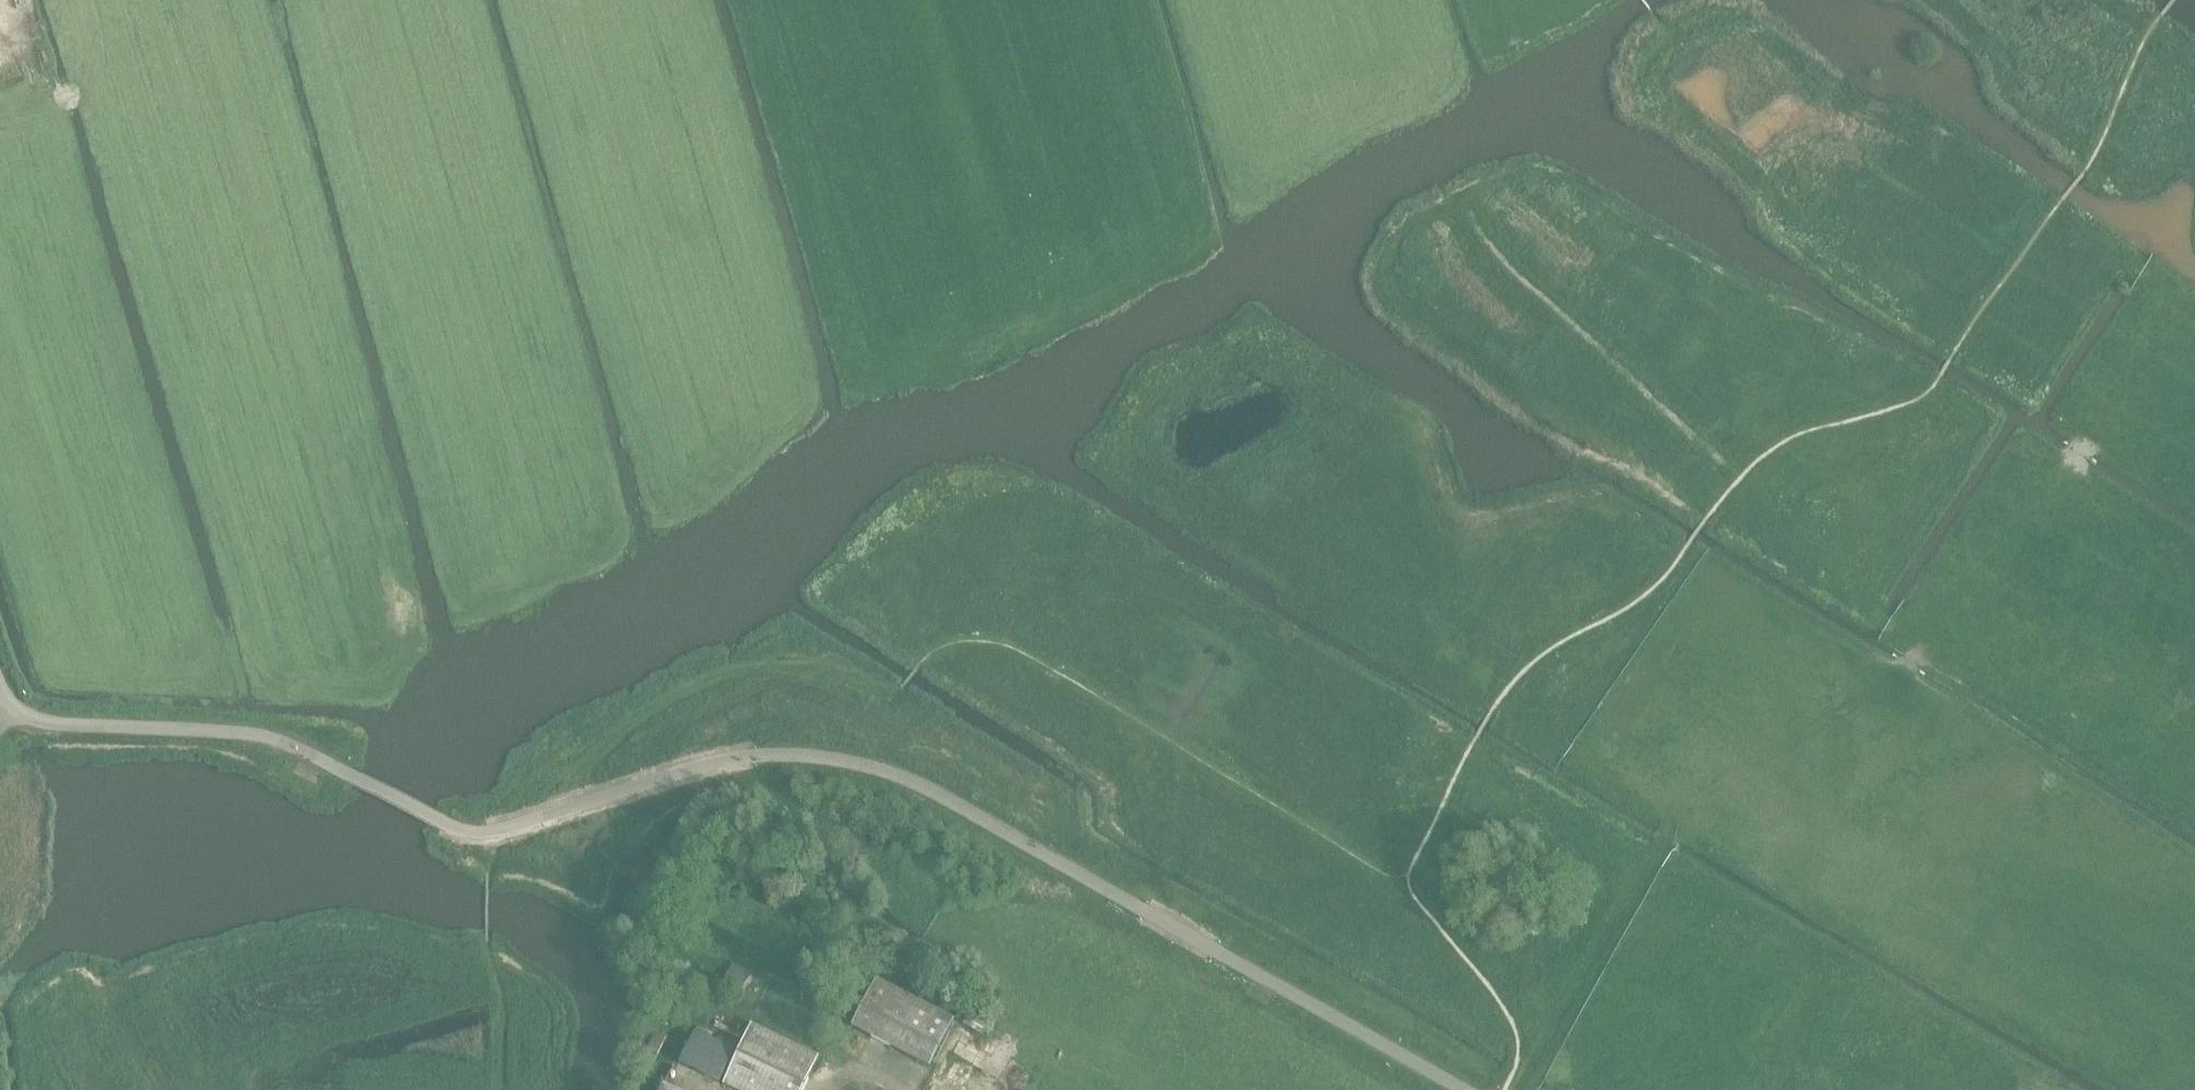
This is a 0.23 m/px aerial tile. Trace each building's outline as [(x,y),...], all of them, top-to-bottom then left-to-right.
[(953,1020),(877,980),(853,1028),(931,1068),(953,1020)] [(820,1055),(754,1023),(724,1086),(733,1089),(804,1089),(820,1055)] [(680,1064),(720,1083),(735,1051),(695,1032),(680,1064)] [(664,1040),(655,1036),(649,1048),(658,1053),(664,1040)]
